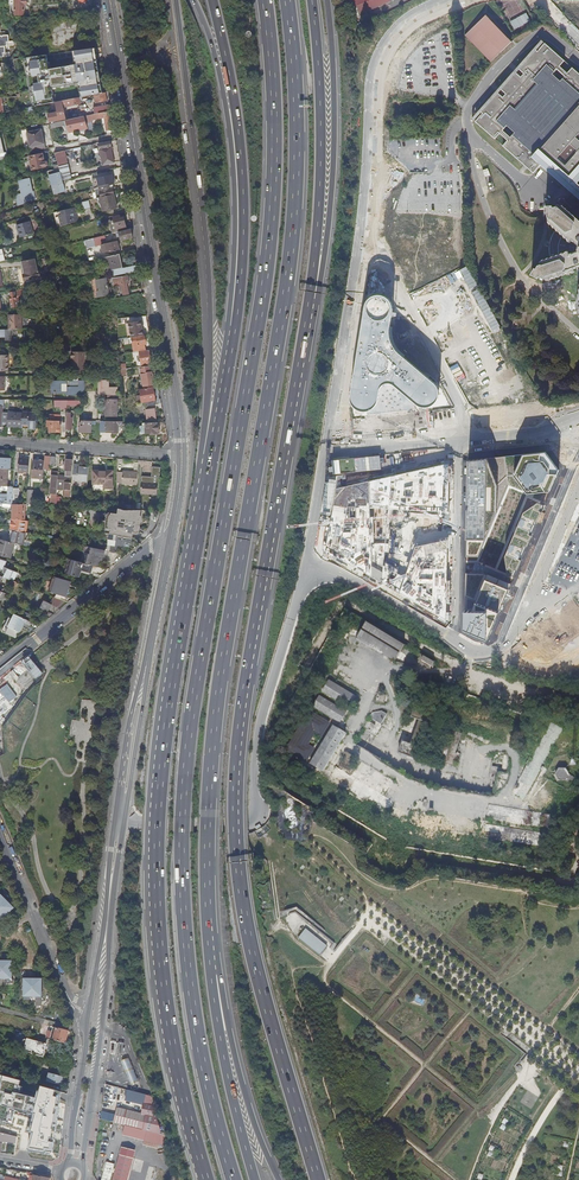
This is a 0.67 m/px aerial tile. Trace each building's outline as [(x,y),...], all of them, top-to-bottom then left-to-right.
[(15,4),(15,11),(15,15),(24,16),(25,7),(27,5),(27,0),(15,0),(15,4)] [(350,9),(358,5),(371,0),(349,0),(350,9)] [(358,5),(362,13),(394,0),(371,0),(358,5)] [(351,17),(362,13),(358,5),(350,9),(351,17)] [(511,42),(485,15),(465,36),(490,62),(511,42)] [(81,18),(46,23),(49,48),(84,43),(81,18)] [(4,42),(4,46),(5,46),(7,46),(7,41),(9,41),(9,35),(0,36),(0,42),(4,42)] [(573,68),(567,74),(559,67),(564,61),(545,44),(538,52),(537,51),(520,70),(525,74),(522,78),(517,73),(502,90),(507,94),(504,98),(499,94),(482,112),(483,114),(476,122),(495,139),(500,133),(508,141),(503,146),(534,173),(539,168),(561,188),(548,204),(543,204),(544,216),(547,213),(548,220),(560,232),(559,234),(556,231),(553,237),(551,243),(550,250),(551,255),(554,255),(555,257),(539,262),(536,268),(534,267),(531,274),(538,277),(539,276),(546,279),(575,270),(574,268),(577,267),(578,266),(578,74),(573,68)] [(92,49),(73,52),(74,59),(93,57),(92,49)] [(23,60),(23,58),(13,60),(14,67),(31,65),(30,59),(23,60)] [(31,65),(14,67),(17,81),(52,76),(51,62),(31,65)] [(97,64),(80,66),(81,72),(83,72),(85,83),(99,81),(97,64)] [(55,93),(43,95),(45,104),(58,101),(56,100),(55,100),(54,99),(56,98),(55,93)] [(107,98),(106,93),(94,95),(95,102),(94,102),(94,104),(106,101),(106,98),(107,98)] [(79,98),(56,103),(58,113),(59,119),(65,117),(63,108),(80,104),(79,98)] [(112,111),(111,105),(80,111),(81,117),(110,111),(112,111)] [(81,117),(50,124),(51,129),(63,127),(71,126),(73,134),(87,131),(86,125),(92,124),(92,121),(101,119),(103,124),(105,124),(107,135),(113,133),(110,111),(81,117)] [(59,119),(58,113),(48,115),(50,122),(59,120),(59,119)] [(63,127),(51,129),(52,136),(65,134),(63,127)] [(28,132),(32,152),(46,148),(42,129),(28,132)] [(103,166),(114,162),(110,142),(99,144),(103,166)] [(55,153),(59,169),(63,180),(72,178),(64,151),(55,153)] [(32,170),(48,166),(46,152),(29,155),(32,170)] [(59,169),(47,172),(48,176),(49,176),(51,176),(54,187),(52,187),(54,195),(63,192),(63,191),(65,190),(63,180),(59,169)] [(31,180),(21,182),(24,194),(17,195),(20,204),(35,200),(31,180)] [(95,189),(97,199),(101,198),(114,195),(113,189),(110,190),(110,186),(109,185),(99,187),(99,188),(95,189)] [(101,198),(103,204),(104,211),(117,208),(114,195),(101,198)] [(41,212),(43,212),(49,210),(47,201),(40,202),(39,203),(41,212)] [(84,210),(91,208),(89,201),(82,202),(84,210)] [(77,207),(58,212),(61,226),(73,223),(79,221),(77,216),(76,216),(75,213),(78,212),(77,207)] [(110,223),(113,234),(117,233),(116,231),(126,228),(124,218),(121,219),(120,216),(113,218),(114,222),(110,223)] [(30,221),(17,225),(21,237),(33,233),(30,221)] [(133,238),(131,229),(119,232),(121,241),(133,238)] [(94,237),(84,240),(90,259),(104,255),(102,246),(98,248),(94,237)] [(107,244),(102,245),(104,252),(108,251),(109,253),(120,250),(118,242),(110,243),(107,244)] [(123,268),(120,255),(107,258),(109,271),(114,270),(123,268)] [(25,281),(41,278),(39,271),(38,271),(36,259),(23,261),(25,274),(24,274),(25,281)] [(94,298),(98,297),(96,291),(98,291),(96,280),(107,278),(107,275),(91,278),(94,298)] [(130,295),(125,276),(112,278),(114,287),(122,286),(124,296),(130,295)] [(96,291),(98,297),(98,298),(110,295),(109,292),(112,292),(111,287),(108,287),(107,278),(96,280),(98,291),(96,291)] [(19,298),(27,297),(26,290),(10,293),(12,308),(20,307),(19,298)] [(367,302),(366,306),(354,380),(352,397),(353,401),(354,405),(358,409),(362,411),(366,411),(367,415),(415,410),(415,406),(417,403),(420,405),(424,406),(429,406),(433,404),(436,401),(439,397),(439,392),(438,388),(435,384),(420,371),(397,351),(392,343),(390,330),(393,310),(393,306),(392,302),(389,298),(386,296),(382,294),(377,294),(373,296),(369,298),(367,302)] [(12,330),(22,329),(22,315),(9,315),(10,330),(12,330)] [(133,338),(144,336),(144,335),(145,335),(144,331),(143,332),(141,321),(130,323),(130,325),(132,338),(133,338)] [(0,330),(0,337),(6,337),(6,341),(12,341),(12,330),(10,330),(0,330)] [(147,344),(145,336),(144,336),(133,338),(134,352),(145,351),(144,345),(147,344)] [(142,367),(149,366),(149,364),(152,364),(150,351),(139,353),(139,365),(142,366),(142,367)] [(71,353),(71,358),(72,358),(72,360),(73,371),(84,371),(84,352),(71,353)] [(150,372),(149,366),(142,367),(141,367),(144,387),(154,385),(152,372),(150,372)] [(60,381),(53,381),(53,389),(55,389),(55,392),(55,395),(56,394),(67,394),(67,392),(69,392),(69,395),(79,395),(79,393),(85,393),(85,381),(79,381),(79,387),(67,387),(67,381),(67,377),(67,376),(60,376),(60,381)] [(79,376),(67,377),(67,381),(67,387),(79,387),(79,381),(79,376)] [(108,388),(108,380),(98,380),(99,395),(107,395),(107,400),(105,400),(105,417),(117,417),(117,388),(108,388)] [(156,405),(153,388),(140,390),(141,396),(142,402),(145,402),(146,406),(156,405)] [(67,412),(67,410),(68,406),(68,401),(55,400),(55,412),(67,412)] [(148,423),(156,423),(154,409),(146,410),(148,423)] [(7,427),(22,428),(23,414),(14,413),(14,411),(8,411),(8,420),(7,427)] [(23,414),(22,428),(36,429),(37,413),(23,412),(23,414)] [(59,424),(60,421),(48,420),(48,426),(51,426),(50,431),(60,432),(61,425),(59,424)] [(78,433),(91,434),(92,421),(81,421),(81,423),(81,426),(78,426),(78,433)] [(123,427),(123,424),(123,422),(106,422),(106,433),(118,433),(118,427),(123,427)] [(159,433),(159,423),(156,423),(148,423),(143,423),(143,426),(145,426),(145,434),(151,434),(151,435),(155,435),(155,434),(159,433)] [(488,458),(468,460),(466,556),(478,557),(509,487),(527,494),(550,492),(559,471),(546,453),(524,455),(488,458)] [(73,455),(67,454),(67,462),(63,462),(63,464),(66,464),(66,476),(56,474),(56,475),(52,475),(51,493),(52,493),(52,505),(57,505),(57,497),(58,483),(58,479),(72,480),(73,455)] [(12,469),(12,458),(0,457),(0,468),(12,469)] [(29,471),(30,460),(20,459),(19,471),(29,471)] [(44,469),(45,461),(34,460),(32,477),(43,478),(44,469)] [(389,509),(449,511),(450,463),(336,488),(325,550),(382,583),(391,588),(399,593),(447,621),(448,540),(416,546),(406,574),(401,575),(396,572),(384,565),(389,509)] [(87,482),(89,467),(83,467),(80,466),(80,464),(74,464),(73,480),(79,480),(79,482),(87,482)] [(2,486),(8,486),(8,480),(3,480),(3,469),(0,468),(0,486),(2,486)] [(113,489),(113,470),(108,470),(93,471),(93,483),(105,483),(105,489),(113,489)] [(137,485),(138,472),(129,471),(117,471),(117,482),(123,483),(123,484),(137,485)] [(70,496),(72,480),(58,479),(58,483),(66,483),(65,495),(70,496)] [(158,483),(153,483),(142,482),(141,493),(157,494),(158,483)] [(13,504),(14,504),(14,487),(8,486),(2,486),(2,490),(9,490),(9,495),(2,494),(2,498),(0,498),(0,503),(13,504)] [(537,503),(523,513),(505,557),(507,574),(514,577),(543,505),(537,503)] [(26,504),(13,504),(13,518),(25,520),(26,504)] [(137,533),(141,510),(135,510),(125,510),(124,510),(117,507),(109,507),(106,529),(137,533)] [(13,518),(11,529),(26,533),(28,521),(25,520),(13,518)] [(10,542),(18,544),(23,546),(26,533),(13,530),(10,542)] [(107,551),(116,553),(117,547),(124,548),(125,543),(130,543),(131,538),(114,535),(113,540),(109,539),(107,551)] [(0,539),(0,555),(14,559),(18,544),(10,542),(0,539)] [(96,566),(98,567),(100,563),(101,563),(104,550),(89,547),(88,553),(85,552),(83,563),(96,566)] [(82,571),(100,576),(108,570),(98,567),(96,566),(83,563),(72,560),(68,574),(79,577),(82,571)] [(5,578),(7,579),(11,580),(11,578),(15,579),(17,574),(14,573),(14,572),(9,570),(5,578)] [(489,574),(465,573),(464,630),(487,640),(509,589),(486,579),(489,574)] [(65,597),(70,581),(53,576),(48,591),(56,594),(65,597)] [(45,602),(41,609),(52,613),(56,607),(45,602)] [(31,623),(15,614),(13,618),(10,616),(2,631),(15,638),(24,623),(30,626),(31,623)] [(363,621),(354,638),(392,663),(401,644),(363,621)] [(422,660),(433,665),(435,660),(424,655),(422,660)] [(354,696),(326,679),(319,691),(347,708),(354,696)] [(1,699),(8,700),(16,696),(9,684),(0,688),(0,697),(1,699)] [(383,695),(375,693),(373,702),(382,703),(383,695)] [(344,711),(317,695),(310,707),(338,723),(344,711)] [(411,708),(408,716),(416,719),(407,743),(399,740),(395,751),(412,758),(428,715),(411,708)] [(282,750),(303,762),(311,747),(306,744),(313,734),(318,737),(327,722),(306,710),(282,750)] [(371,714),(368,719),(379,725),(385,714),(380,712),(371,714)] [(519,725),(519,719),(515,720),(514,714),(503,715),(504,724),(510,723),(510,726),(519,725)] [(329,724),(306,763),(319,771),(343,732),(329,724)] [(445,743),(442,761),(455,763),(458,745),(445,743)] [(376,790),(385,774),(358,759),(354,766),(341,759),(332,776),(350,786),(348,790),(369,801),(372,795),(382,800),(383,798),(391,802),(392,798),(376,790)] [(558,770),(555,775),(558,781),(565,782),(568,776),(565,770),(558,770)] [(14,908),(1,896),(0,897),(0,917),(1,918),(5,915),(6,916),(14,908)] [(306,928),(298,937),(320,954),(327,945),(306,928)] [(12,966),(8,966),(3,962),(0,964),(0,983),(0,978),(6,978),(6,982),(12,982),(12,966)] [(42,1000),(42,984),(38,984),(33,980),(28,984),(24,984),(24,1000),(30,1000),(30,995),(36,995),(36,1000),(42,1000)] [(50,1040),(65,1044),(69,1032),(53,1027),(50,1040)] [(46,1045),(36,1043),(33,1054),(43,1057),(46,1051),(45,1050),(46,1045)] [(122,1060),(131,1083),(138,1080),(129,1057),(122,1060)] [(47,1082),(62,1086),(63,1081),(64,1077),(61,1077),(61,1075),(49,1073),(47,1082)] [(127,1090),(126,1099),(142,1102),(144,1093),(127,1090)] [(117,1109),(113,1123),(142,1131),(146,1116),(117,1109)] [(16,1143),(17,1138),(0,1133),(0,1141),(16,1143)] [(132,1160),(120,1156),(113,1179),(127,1179),(132,1160)] [(102,1179),(111,1179),(115,1163),(107,1161),(102,1179)]
